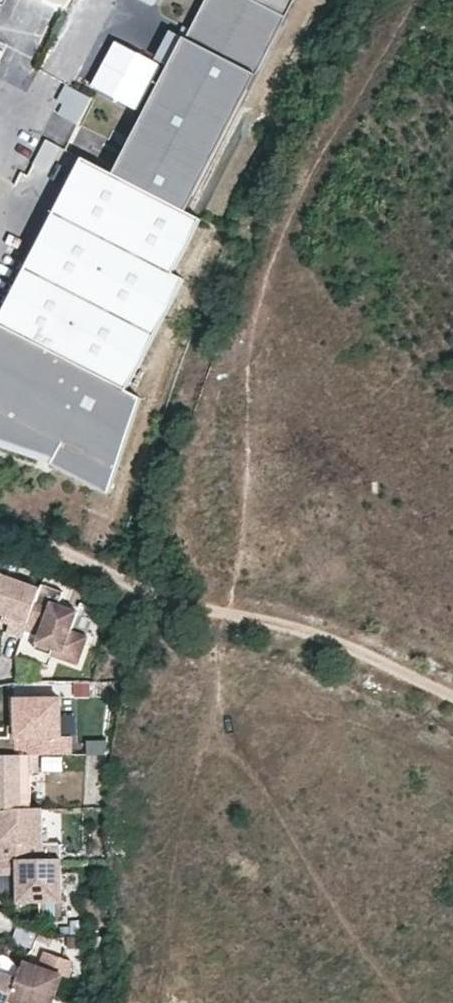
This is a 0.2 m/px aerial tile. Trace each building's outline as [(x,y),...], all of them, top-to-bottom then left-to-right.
[(283,22),(295,0),(243,0),(283,22)] [(165,55),(176,29),(167,25),(156,51),(165,55)] [(260,75),(186,37),(117,176),(191,212),(260,75)] [(69,86),(57,110),(77,119),(89,96),(69,86)] [(201,219),(117,176),(84,159),(0,320),(0,410),(64,443),(57,455),(53,464),(109,494),(141,397),(127,390),(184,279),(173,274),(201,219)] [(57,455),(64,443),(0,410),(0,436),(57,455)] [(38,587),(0,573),(0,613),(9,617),(4,630),(20,636),(23,629),(38,587)] [(74,631),(80,612),(63,606),(68,592),(40,582),(38,587),(23,629),(37,634),(32,648),(76,663),(86,635),(74,631)] [(58,734),(48,735),(47,697),(3,698),(3,736),(0,736),(0,754),(25,753),(58,752),(58,734)] [(33,771),(25,771),(25,753),(0,754),(0,808),(34,807),(33,771)] [(45,807),(34,807),(0,808),(0,858),(18,858),(46,857),(45,807)] [(63,900),(62,857),(46,857),(18,858),(18,874),(18,901),(63,900)] [(18,858),(0,858),(0,874),(18,874),(18,858)] [(62,975),(67,977),(70,969),(69,960),(44,951),(38,967),(23,962),(20,969),(10,999),(21,1002),(52,1002),(62,975)] [(20,969),(8,955),(2,953),(0,954),(0,1002),(8,1002),(10,999),(20,969)]
